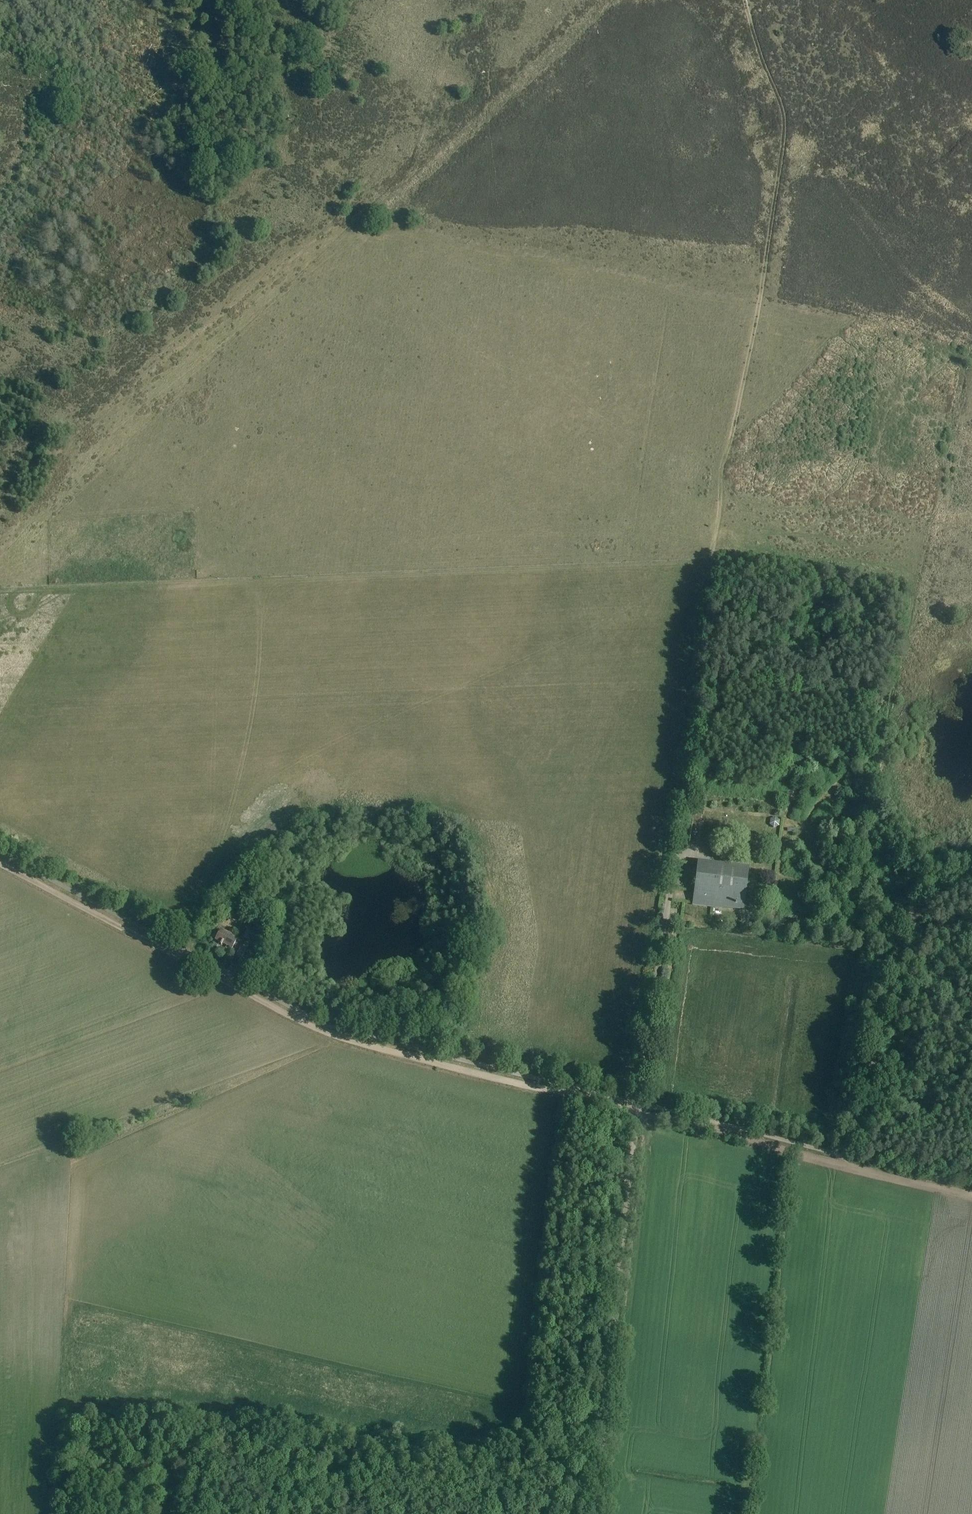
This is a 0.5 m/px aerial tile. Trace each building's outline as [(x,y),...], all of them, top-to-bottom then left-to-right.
[(770,821),(769,826),(774,830),(779,828),(779,822),(775,819),(770,821)] [(723,907),(743,910),(745,898),(747,875),(748,867),(698,861),(692,903),(723,907)] [(255,932),(259,921),(250,917),(246,928),(255,932)] [(228,933),(220,929),(215,940),(221,943),(220,945),(221,946),(222,944),(232,949),(233,947),(238,949),(242,941),(233,936),(234,934),(229,931),(228,933)]
